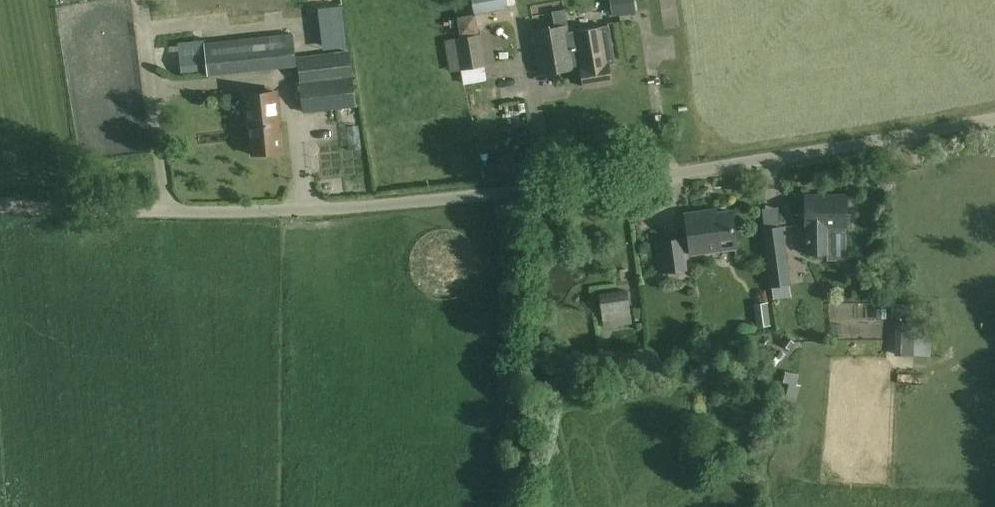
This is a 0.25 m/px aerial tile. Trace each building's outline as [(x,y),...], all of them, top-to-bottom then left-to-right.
[(474,13),(507,8),(507,5),(514,4),(514,0),(472,0),(474,13)] [(612,83),(609,65),(616,64),(610,27),(570,33),(568,26),(533,31),(540,76),(582,69),(585,88),(612,83)] [(297,66),(293,34),(205,43),(208,76),(297,66)] [(487,80),(484,66),(485,65),(481,36),(457,39),(461,68),(464,84),(487,80)] [(304,114),(357,107),(349,51),(296,58),(304,114)] [(275,91),(245,95),(248,126),(250,125),(253,155),(282,152),(275,91)] [(808,228),(807,253),(828,253),(829,228),(847,228),(847,196),(806,196),(805,228),(808,228)] [(704,215),(703,211),(686,213),(689,239),(684,239),(684,238),(655,241),(659,274),(687,270),(685,253),(736,246),(732,211),(704,215)] [(791,284),(783,226),(762,228),(770,287),(791,284)] [(628,289),(600,293),(605,327),(633,323),(628,289)] [(774,318),(773,297),(763,298),(764,319),(774,318)] [(913,309),(913,298),(899,298),(899,309),(913,309)] [(898,353),(928,354),(928,327),(926,326),(927,321),(904,321),(904,326),(898,325),(898,353)] [(788,375),(803,378),(806,365),(791,362),(788,375)]
